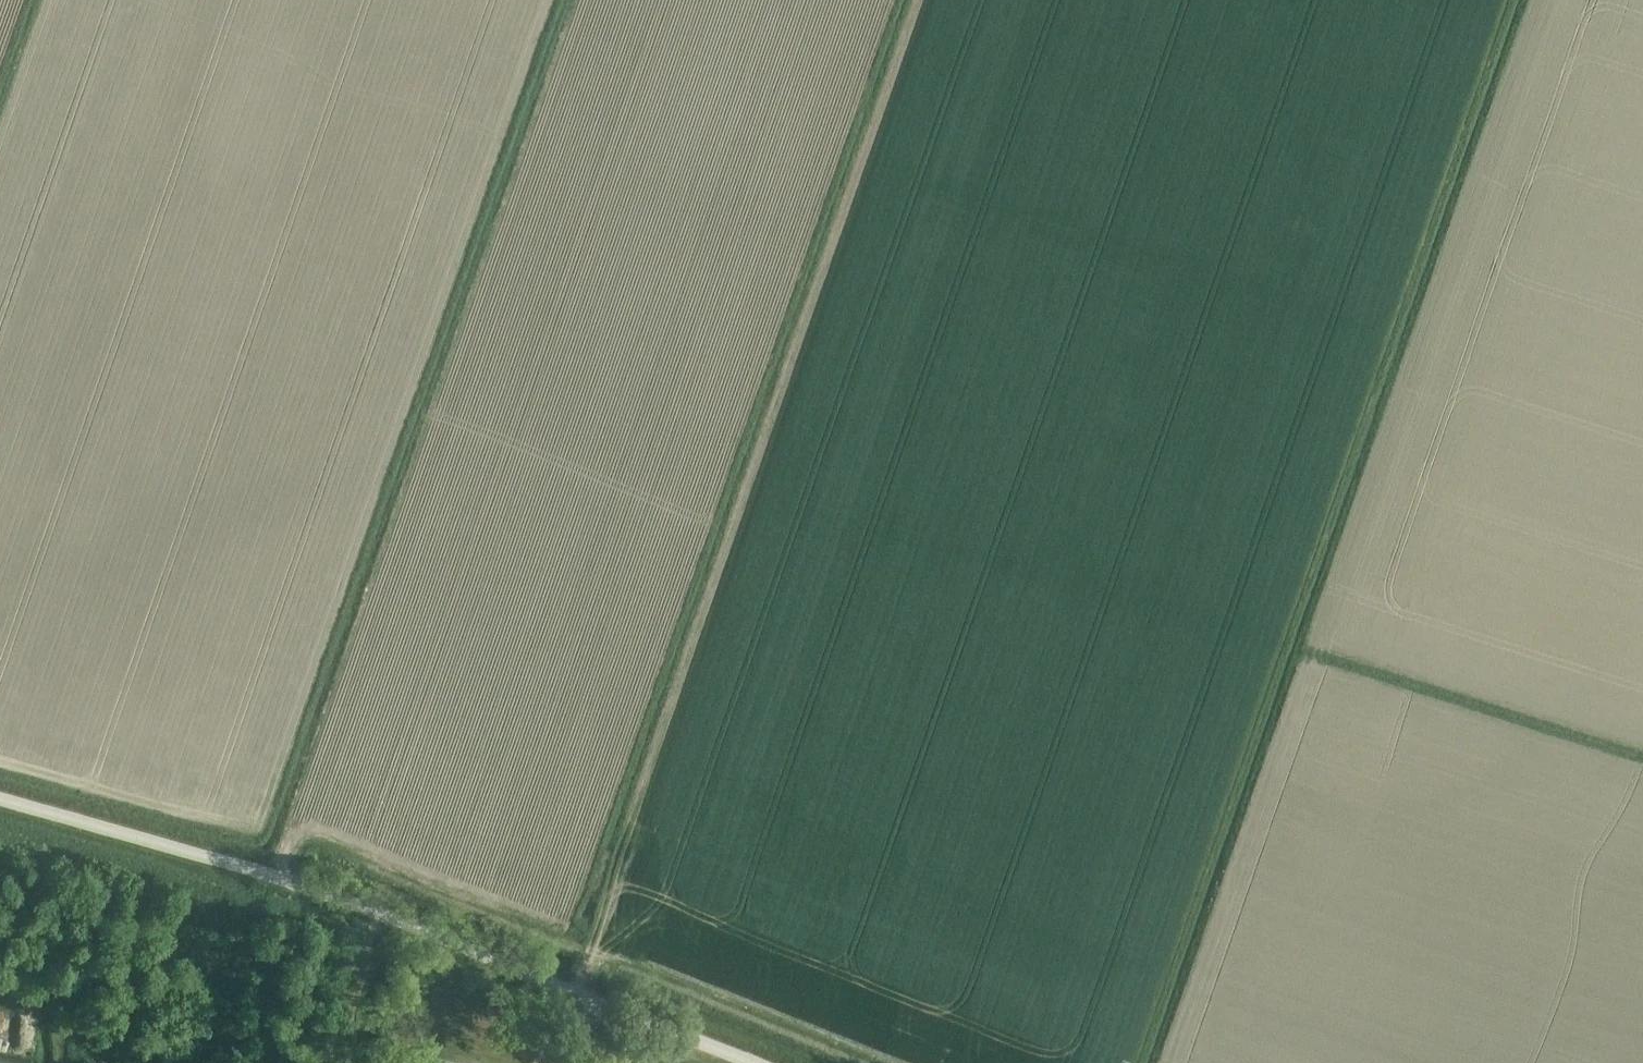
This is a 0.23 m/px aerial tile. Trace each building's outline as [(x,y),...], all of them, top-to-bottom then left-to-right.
[(30,1059),(0,1054),(0,1062),(29,1062),(30,1059)]
